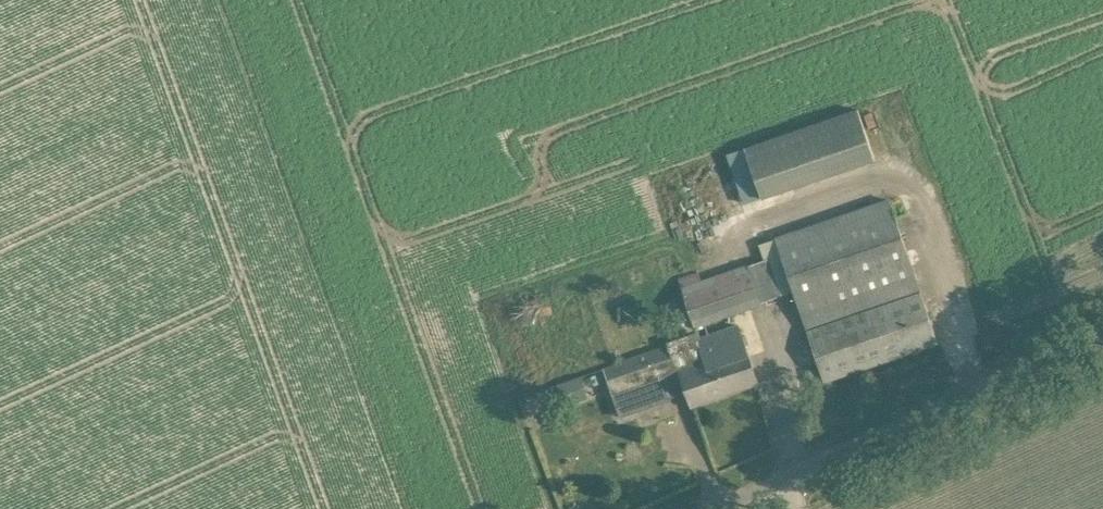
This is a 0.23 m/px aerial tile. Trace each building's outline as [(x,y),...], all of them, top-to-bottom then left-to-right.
[(858,107),(745,146),(763,198),(876,159),(858,107)] [(775,238),(805,327),(919,288),(889,199),(775,238)] [(682,287),(695,324),(781,295),(768,258),(701,281),(698,269),(678,275),(682,287)] [(807,331),(824,380),(938,342),(921,292),(807,331)] [(605,373),(620,416),(669,399),(660,372),(676,366),(678,371),(680,371),(692,405),(757,382),(750,361),(737,324),(669,348),(669,346),(604,368),(605,373)] [(596,374),(586,377),(589,386),(598,383),(596,374)]
